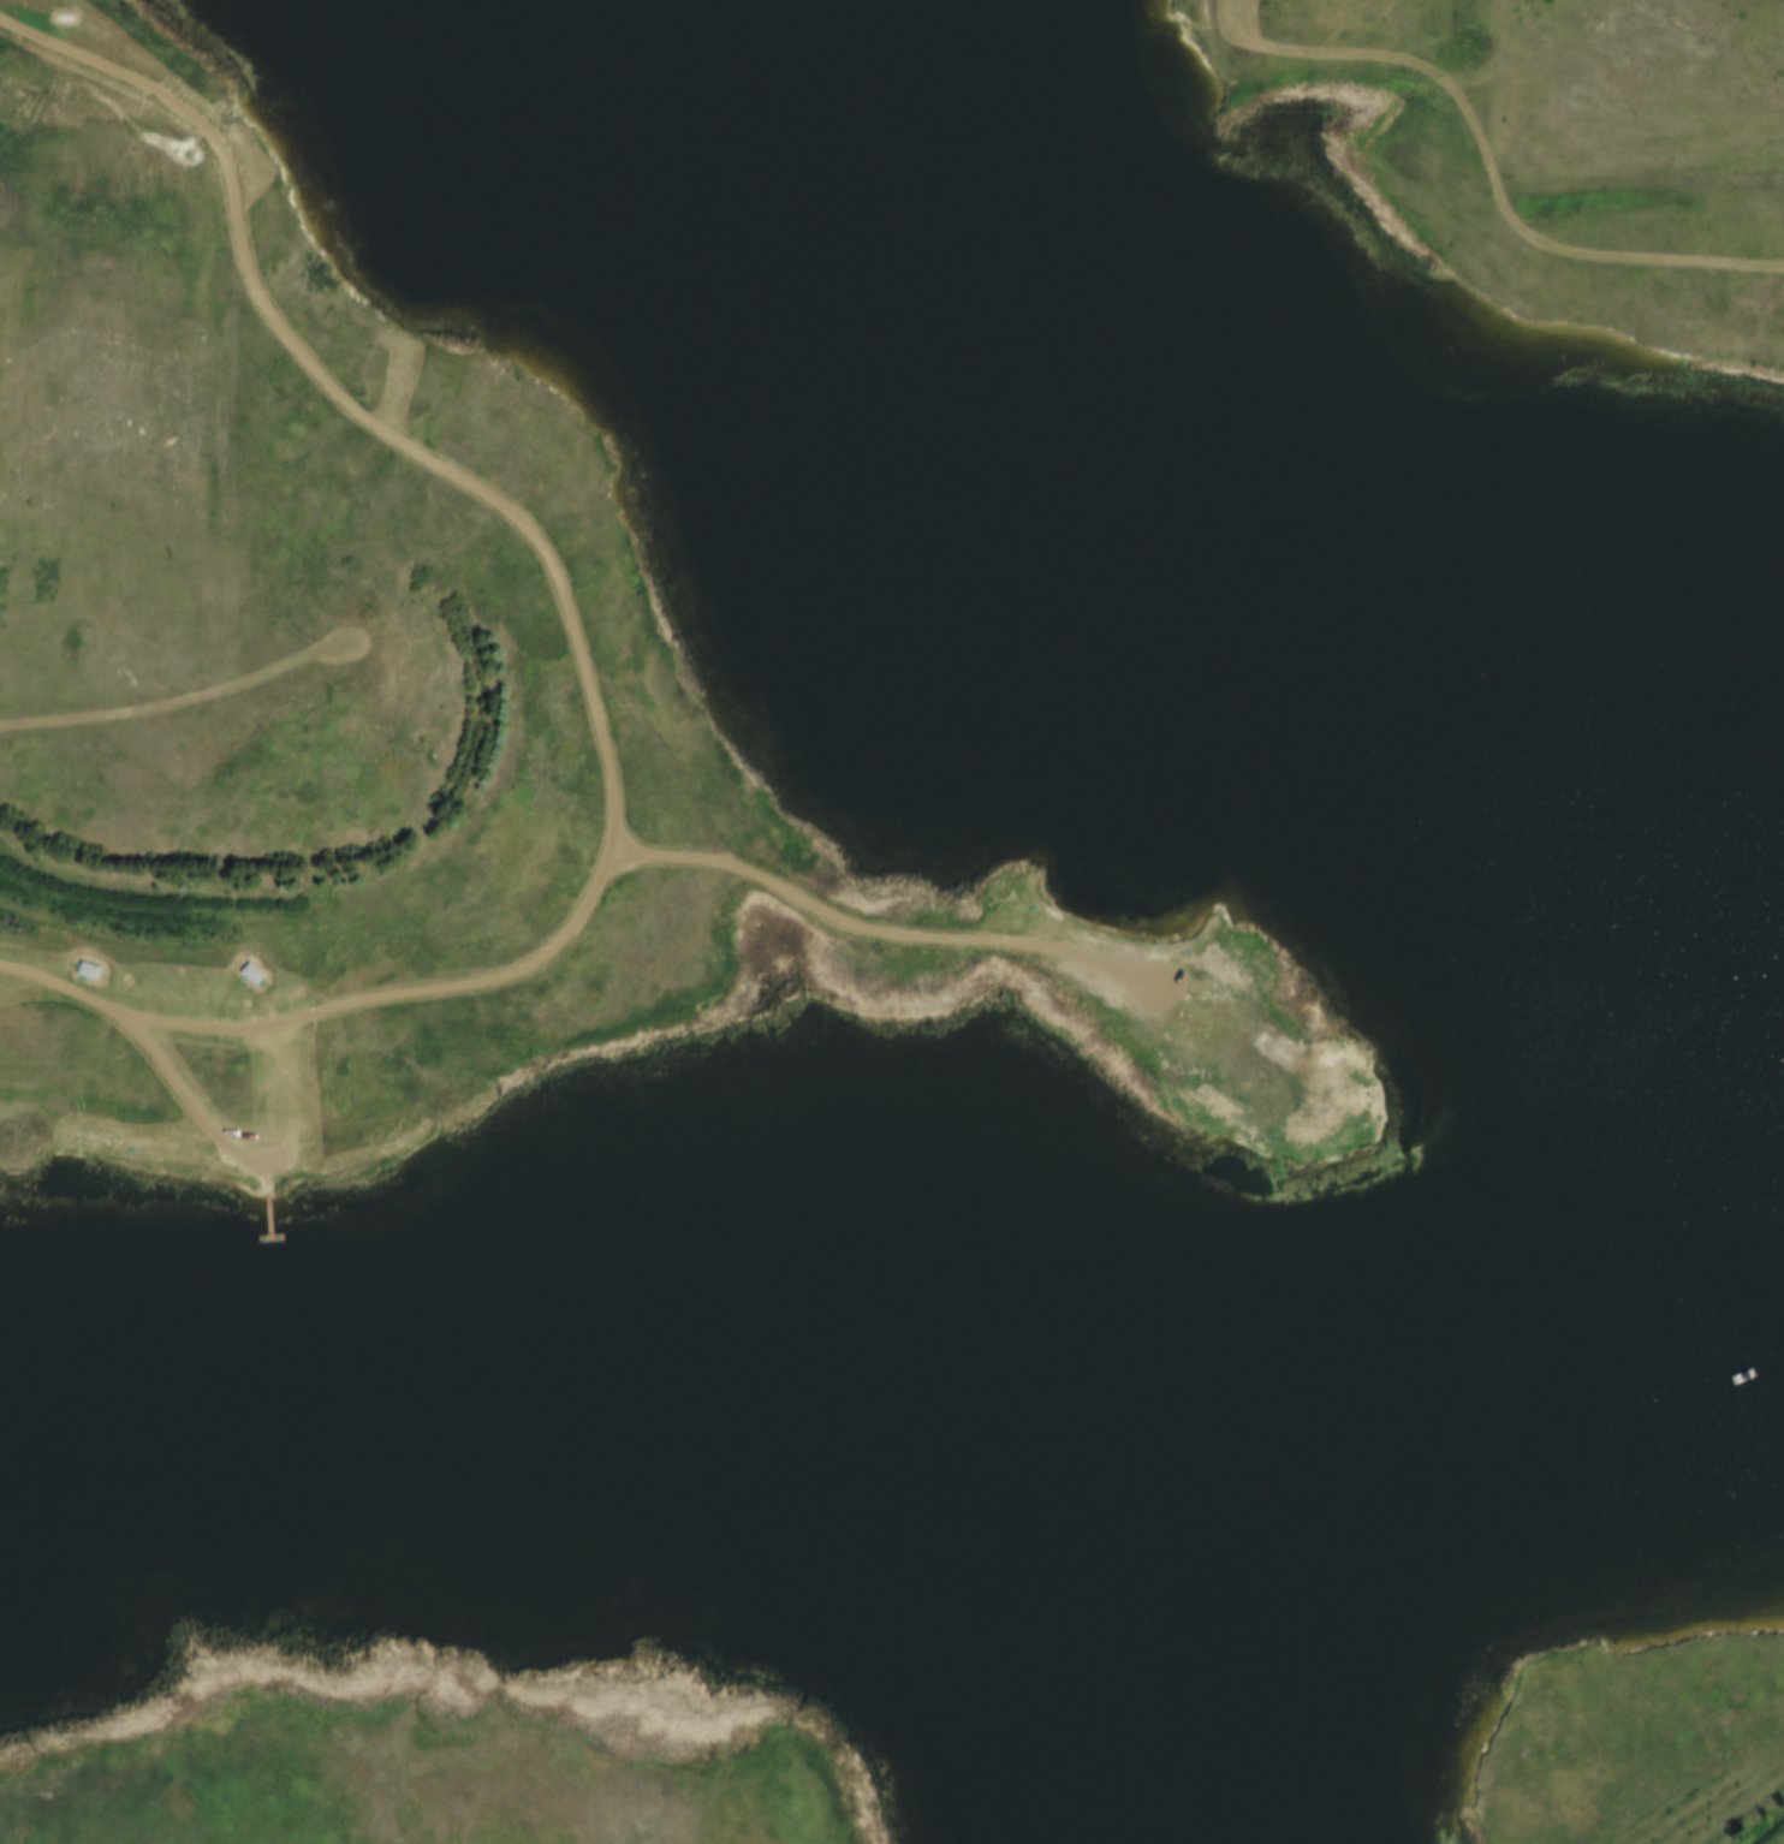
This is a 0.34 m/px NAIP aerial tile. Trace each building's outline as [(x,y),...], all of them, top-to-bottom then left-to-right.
[(64,23),(80,23),(80,12),(64,12),(64,23)] [(82,973),(102,979),(107,965),(87,959),(82,973)] [(261,985),(271,973),(254,960),(245,972),(261,985)]
